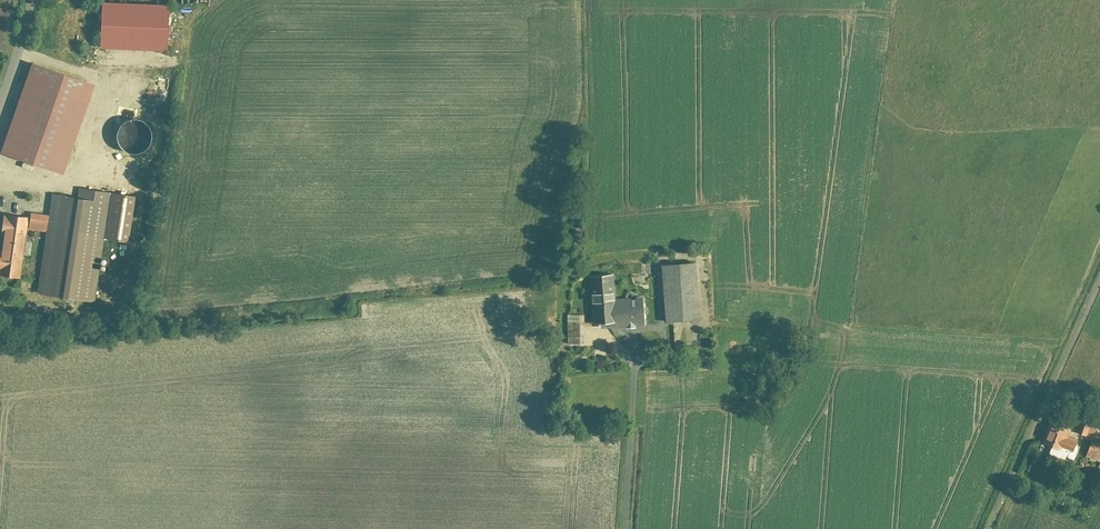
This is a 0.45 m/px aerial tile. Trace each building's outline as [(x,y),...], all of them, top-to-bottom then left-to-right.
[(33,68),(30,85),(90,94),(93,77),(33,68)] [(55,155),(60,122),(80,125),(84,99),(20,89),(11,148),(55,155)] [(43,173),(46,155),(0,147),(0,166),(43,173)] [(37,292),(96,300),(111,197),(52,189),(48,220),(45,236),(37,292)] [(19,281),(23,258),(29,259),(31,244),(24,243),(26,233),(45,236),(48,220),(6,214),(5,220),(0,219),(0,220),(0,237),(1,237),(0,246),(0,278),(19,281)] [(659,267),(663,325),(699,322),(694,265),(659,267)] [(595,306),(596,331),(646,328),(645,300),(614,301),(613,276),(586,278),(588,307),(595,306)] [(568,344),(583,343),(583,318),(567,318),(568,344)] [(1081,417),(1074,435),(1087,441),(1094,422),(1081,417)] [(1061,455),(1063,450),(1073,454),(1077,443),(1067,439),(1070,432),(1051,424),(1042,447),(1061,455)]
